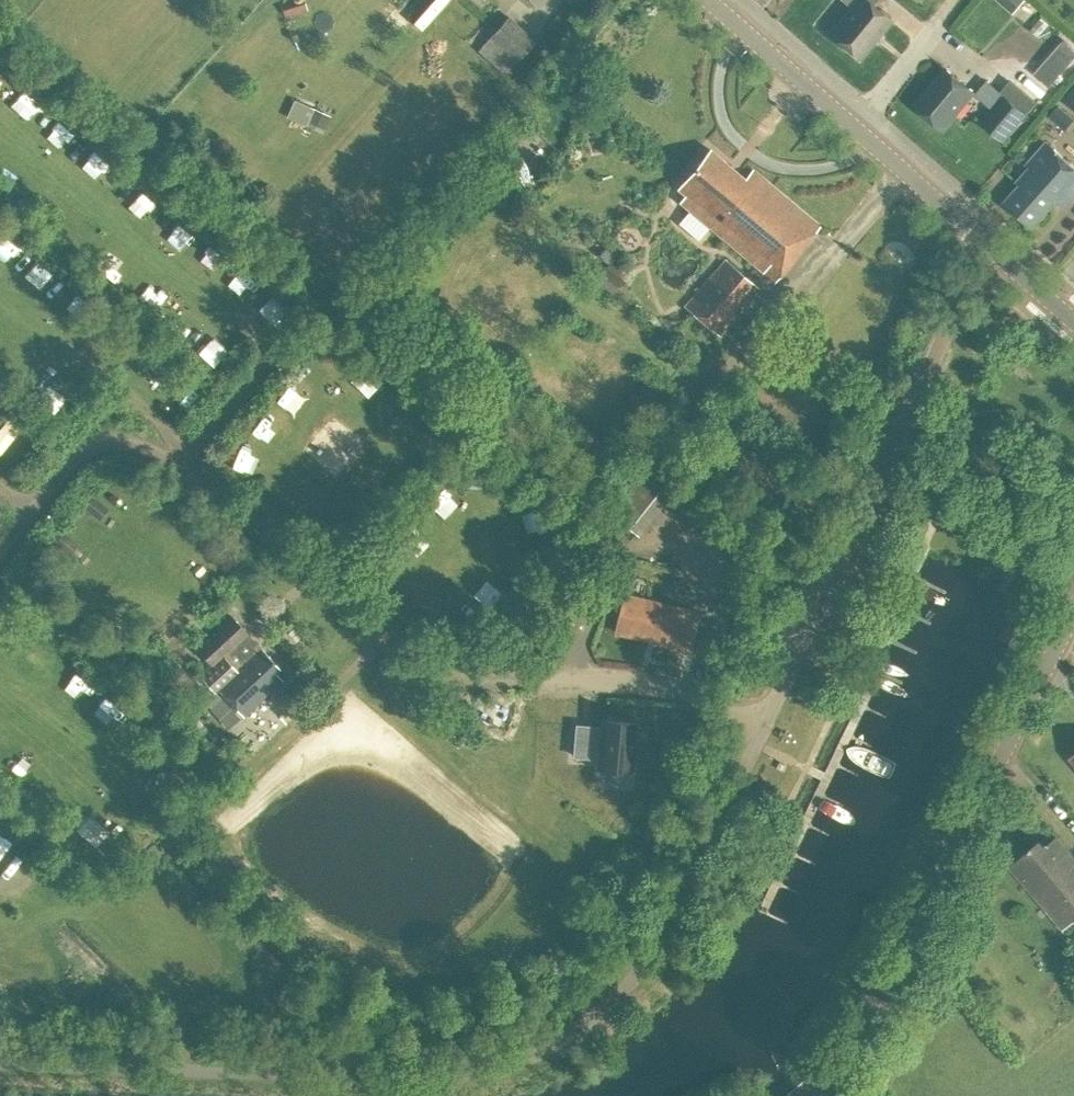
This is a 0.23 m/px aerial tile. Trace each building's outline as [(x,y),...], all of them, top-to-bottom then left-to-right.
[(538,8),(545,0),(529,0),(538,8)] [(852,9),(831,35),(859,58),(890,20),(873,7),(878,0),(841,0),(852,9)] [(1026,0),(997,0),(1014,15),(1026,0)] [(537,41),(510,16),(478,51),(505,76),(537,41)] [(556,64),(541,52),(527,69),(542,81),(556,64)] [(946,69),(915,106),(943,130),(974,93),(946,69)] [(1062,97),(1073,107),(1073,84),(1062,97)] [(1005,94),(981,123),(1005,143),(1029,114),(1005,94)] [(296,99),(288,117),(325,134),(333,115),(296,99)] [(1031,167),(1017,182),(1020,185),(1005,203),(1033,227),(1057,200),(1072,200),(1073,198),(1073,166),(1047,142),(1027,164),(1031,167)] [(763,271),(762,272),(775,283),(820,227),(752,170),(745,179),(710,150),(677,189),(685,195),(679,203),(763,271)] [(134,210),(144,219),(157,204),(147,196),(134,210)] [(600,273),(622,292),(636,275),(614,257),(600,273)] [(750,283),(725,262),(687,307),(720,334),(740,310),(733,304),(750,283)] [(649,460),(608,512),(638,536),(679,484),(649,460)] [(624,596),(616,634),(691,650),(699,612),(624,596)] [(196,649),(210,664),(199,675),(216,693),(219,690),(244,716),(283,680),(276,672),(280,668),(232,616),(196,649)] [(577,726),(574,756),(601,758),(600,768),(631,771),(636,723),(604,720),(604,728),(577,726)] [(1073,921),(1073,858),(1056,837),(1045,847),(1039,841),(1009,866),(1063,930),(1073,921)]
